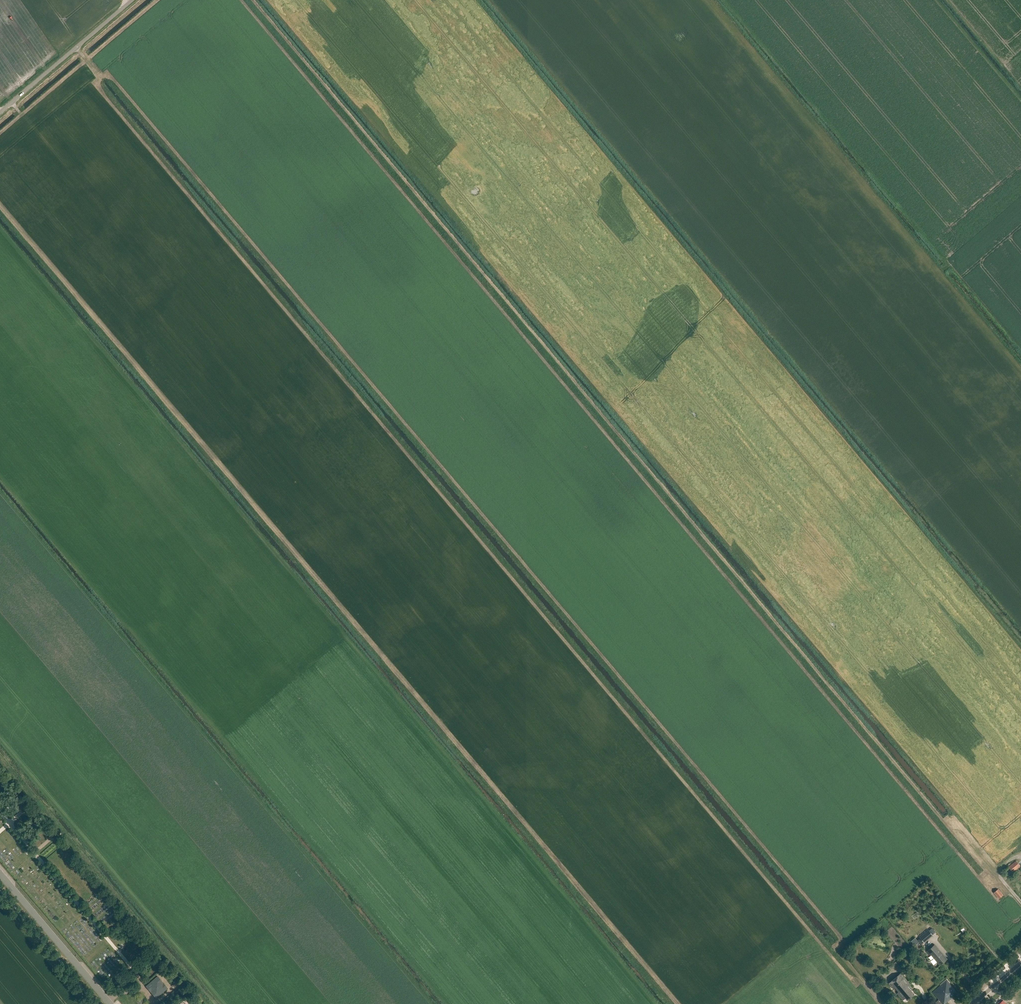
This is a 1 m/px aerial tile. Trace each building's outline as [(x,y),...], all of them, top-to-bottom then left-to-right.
[(1016,861),(1008,867),(1013,872),(1020,866),(1016,861)] [(994,892),(999,898),(1003,895),(998,889),(994,892)] [(920,936),(924,942),(933,934),(929,929),(920,936)] [(931,955),(940,965),(947,959),(934,944),(926,952),(930,956),(931,955)] [(901,973),(889,983),(903,1000),(906,998),(907,1000),(914,994),(911,990),(912,989),(909,985),(910,984),(901,973)] [(146,987),(156,998),(168,988),(158,977),(146,987)] [(940,998),(944,1002),(948,999),(949,1000),(950,998),(950,997),(956,994),(952,988),(951,988),(948,985),(950,983),(947,978),(940,984),(942,987),(935,992),(940,998)]
